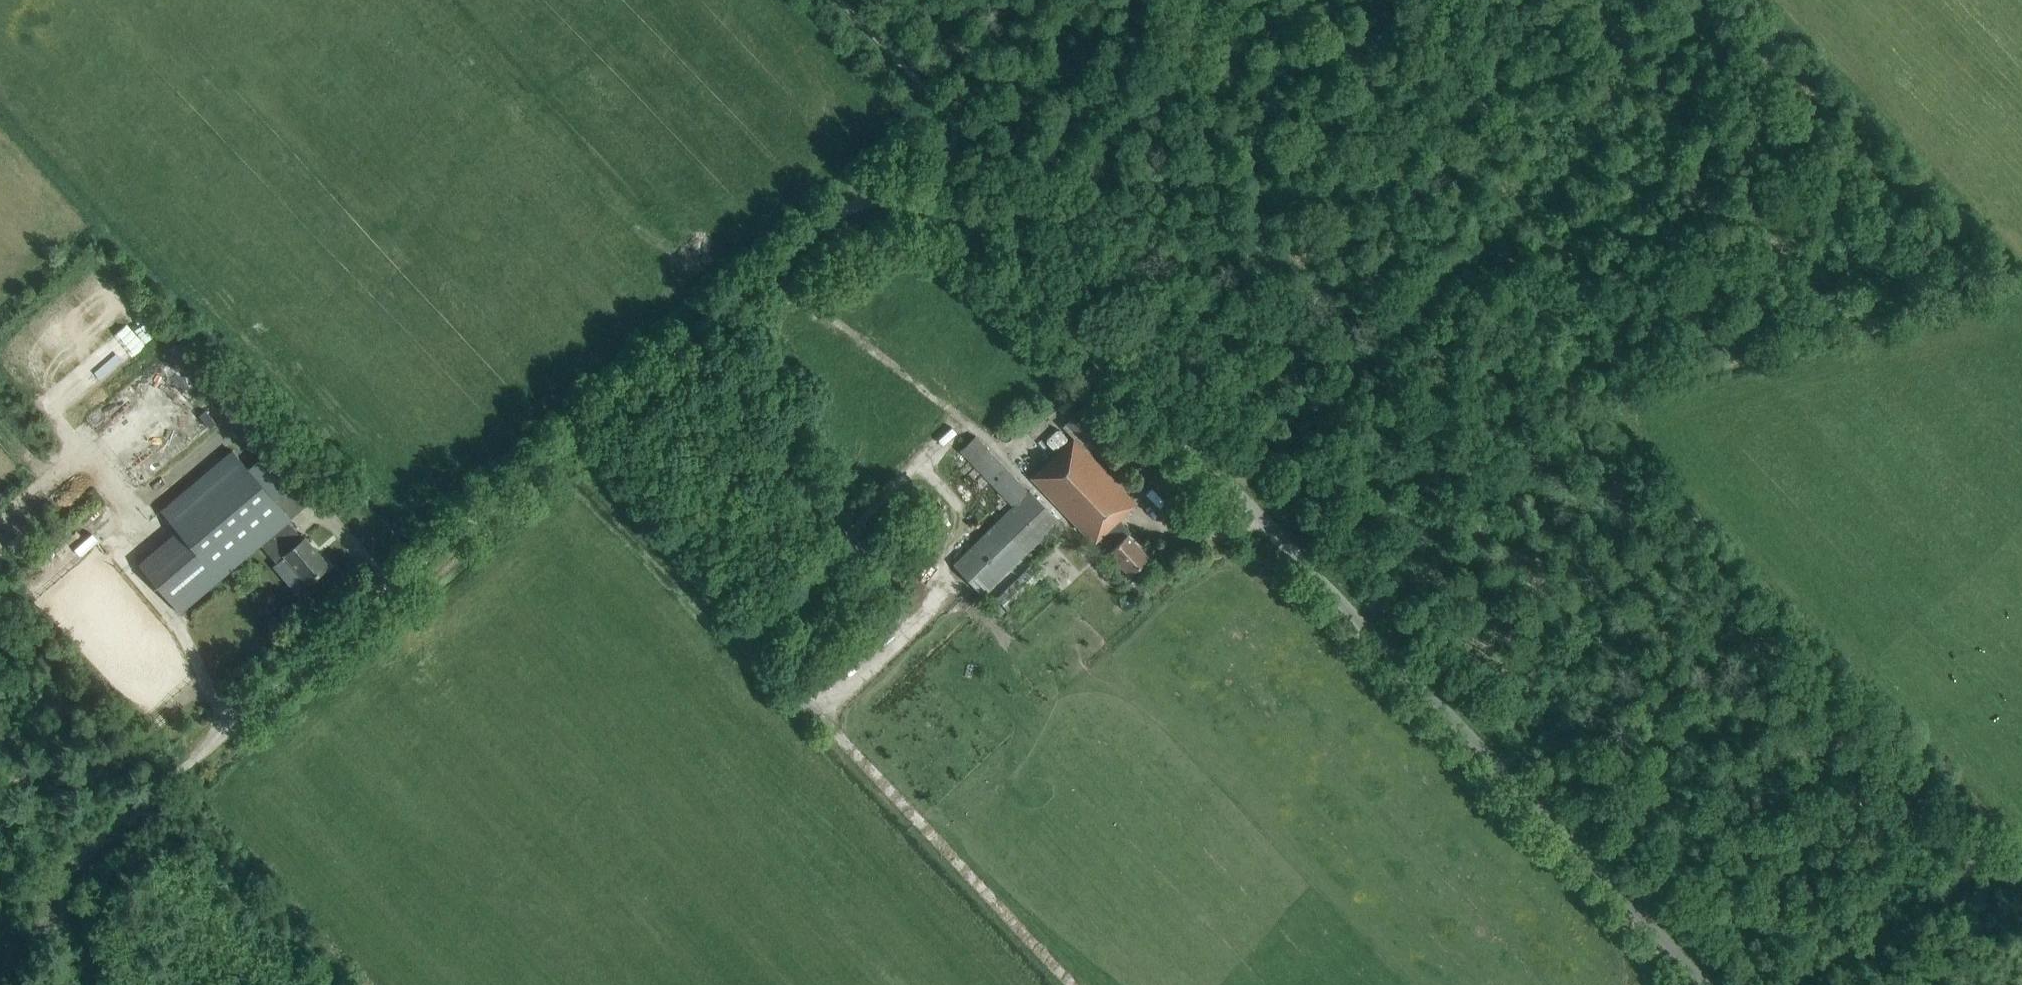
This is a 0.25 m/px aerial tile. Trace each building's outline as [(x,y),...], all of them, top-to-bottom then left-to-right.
[(142,347),(158,335),(145,319),(129,330),(142,347)] [(1137,505),(1087,454),(1102,440),(1078,414),(1062,429),(1073,440),(1031,479),(1037,486),(1028,493),(975,438),(960,453),(1013,507),(952,565),(980,594),(1064,515),(1093,545),(1098,540),(1109,552),(1107,554),(1129,576),(1147,559),(1126,536),(1123,538),(1112,527),(1137,505)] [(302,541),(287,524),(291,521),(233,453),(162,514),(180,535),(140,568),(181,617),(263,549),(276,565),(284,557),(307,584),(327,568),(304,540),(302,541)]
